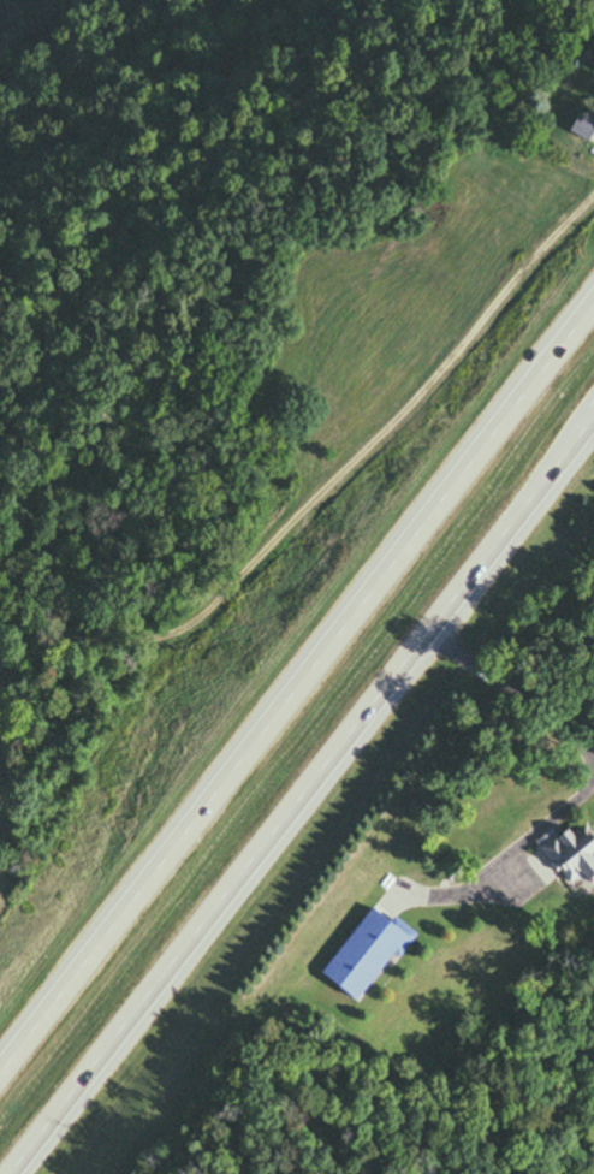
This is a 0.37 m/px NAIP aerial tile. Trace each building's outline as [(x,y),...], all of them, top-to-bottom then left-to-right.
[(588,142),(593,123),(593,118),(571,110),(563,134),(588,142)] [(578,820),(593,842),(593,866),(590,868),(593,873),(593,877),(582,887),(576,880),(562,891),(543,866),(550,861),(540,849),(578,820)] [(364,909),(311,973),(341,998),(382,951),(391,960),(411,936),(387,915),(380,923),(364,909)]
